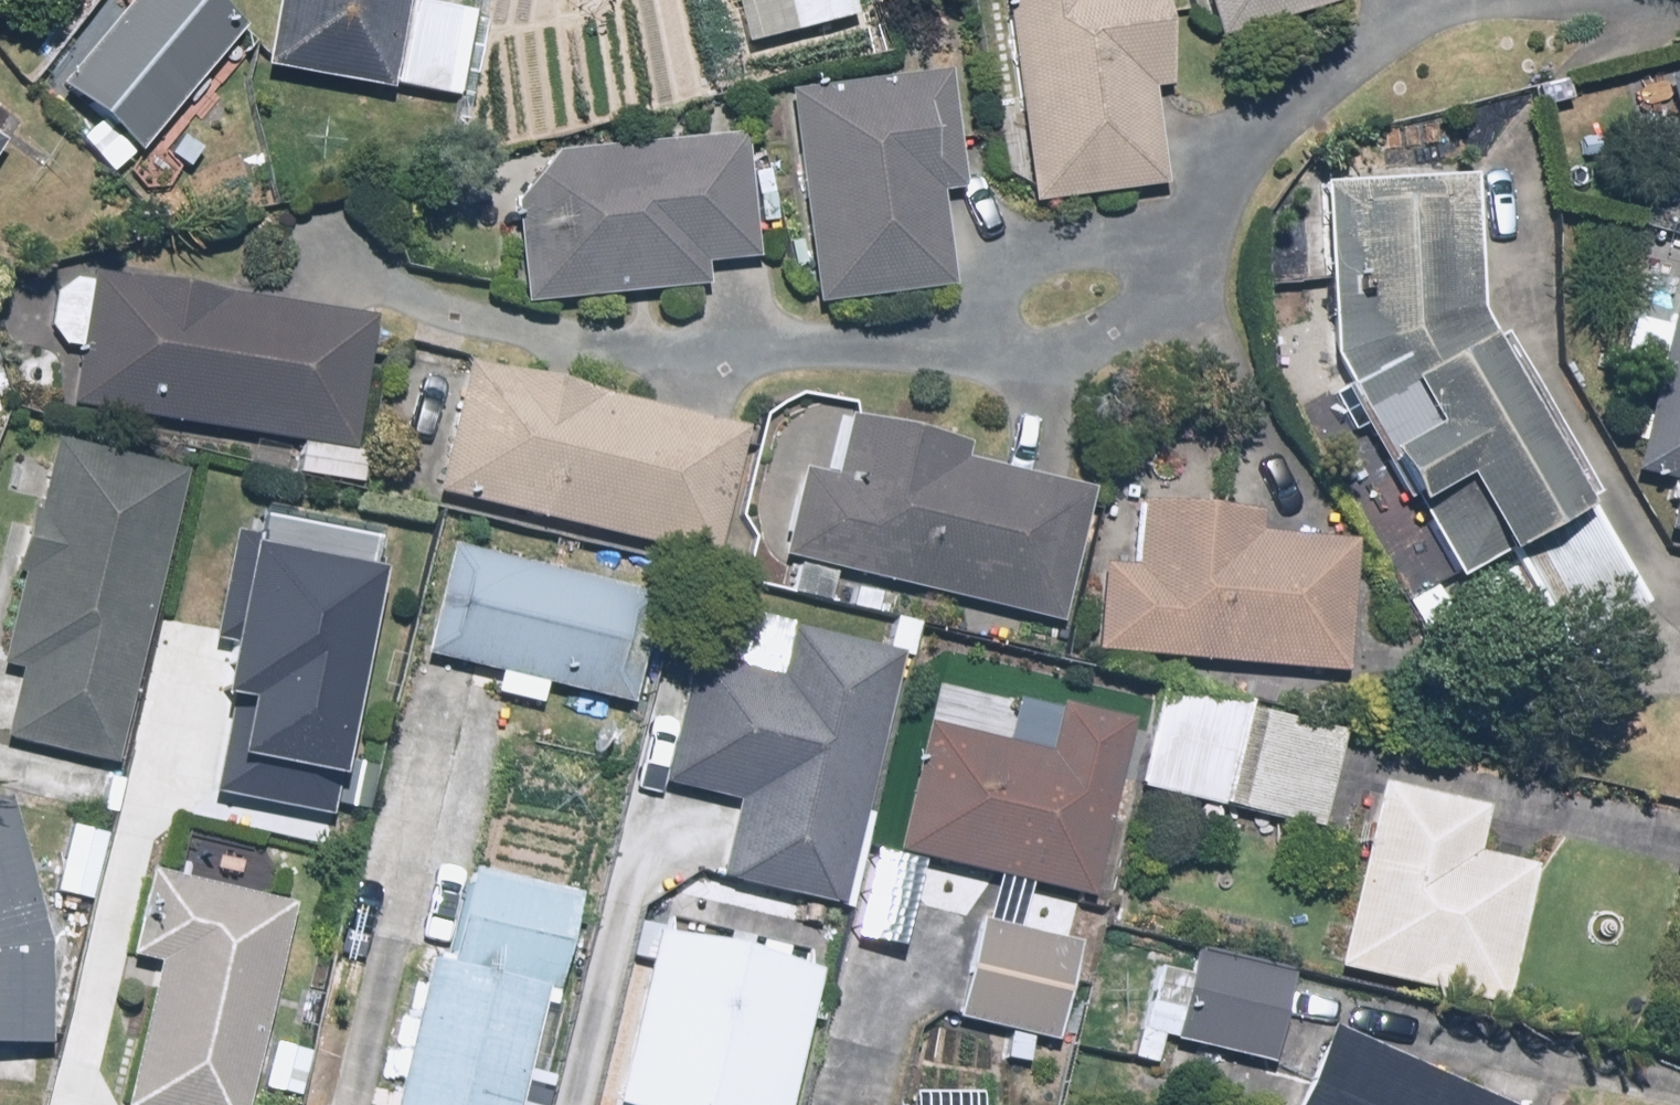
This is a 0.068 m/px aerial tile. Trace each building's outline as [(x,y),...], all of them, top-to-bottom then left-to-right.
[(208,0),(129,0),(54,92),(139,161),(245,31),(208,0)] [(404,0),(278,0),(267,73),(457,102),(471,11),(404,1),(404,0)] [(799,34),(857,17),(853,0),(790,0),(799,34)] [(1029,203),(1166,186),(1154,90),(1169,88),(1158,0),(1004,0),(1029,203)] [(1215,40),(1348,0),(1203,0),(1215,40)] [(966,195),(952,81),(793,100),(816,301),(951,285),(941,198),(966,195)] [(1663,91),(1679,141),(1679,85),(1663,91)] [(744,136),(553,153),(517,205),(526,309),(708,294),(706,270),(755,266),(744,136)] [(1479,321),(1473,184),(1321,186),(1327,381),(1341,399),(1452,594),(1515,558),(1568,651),(1643,608),(1479,321)] [(1658,386),(1638,472),(1674,480),(1661,534),(1679,539),(1679,207),(1663,203),(1622,377),(1658,386)] [(293,478),(352,485),(372,314),(66,278),(57,352),(85,355),(77,419),(297,445),(293,478)] [(478,366),(445,495),(713,563),(746,434),(478,366)] [(959,449),(849,418),(831,482),(805,475),(783,554),(1058,631),(1095,501),(956,463),(959,449)] [(113,773),(183,478),(52,447),(0,664),(0,667),(19,672),(1,746),(113,773)] [(1261,517),(1101,510),(1095,663),(1342,673),(1348,542),(1260,538),(1261,517)] [(624,645),(637,596),(445,547),(418,653),(498,674),(493,698),(539,710),(546,686),(622,706),(637,648),(624,645)] [(182,788),(314,805),(344,567),(191,548),(173,688),(194,691),(182,788)] [(847,910),(896,657),(784,635),(776,675),(691,658),(666,786),(733,799),(717,884),(847,910)] [(1221,809),(1242,709),(1163,693),(1142,792),(1221,809)] [(927,776),(911,773),(894,852),(1091,894),(1128,725),(1059,710),(1048,760),(935,736),(927,776)] [(1256,714),(1235,814),(1320,832),(1341,732),(1256,714)] [(1483,812),(1378,789),(1338,972),(1502,1008),(1531,876),(1472,863),(1483,812)] [(0,815),(0,1080),(35,1079),(35,1047),(46,1047),(43,949),(5,813),(0,815)] [(386,1104),(516,1104),(539,996),(557,1000),(580,893),(466,868),(437,1005),(408,999),(386,1104)] [(148,880),(130,961),(156,967),(126,1104),(246,1104),(288,910),(148,880)] [(1073,942),(979,923),(959,1023),(1053,1042),(1073,942)] [(805,980),(637,945),(603,1104),(778,1104),(805,980)] [(1192,955),(1172,1045),(1271,1067),(1291,976),(1192,955)] [(1331,1031),(1297,1104),(1496,1104),(1331,1031)] [(907,1089),(907,1104),(973,1104),(973,1090),(907,1089)]
